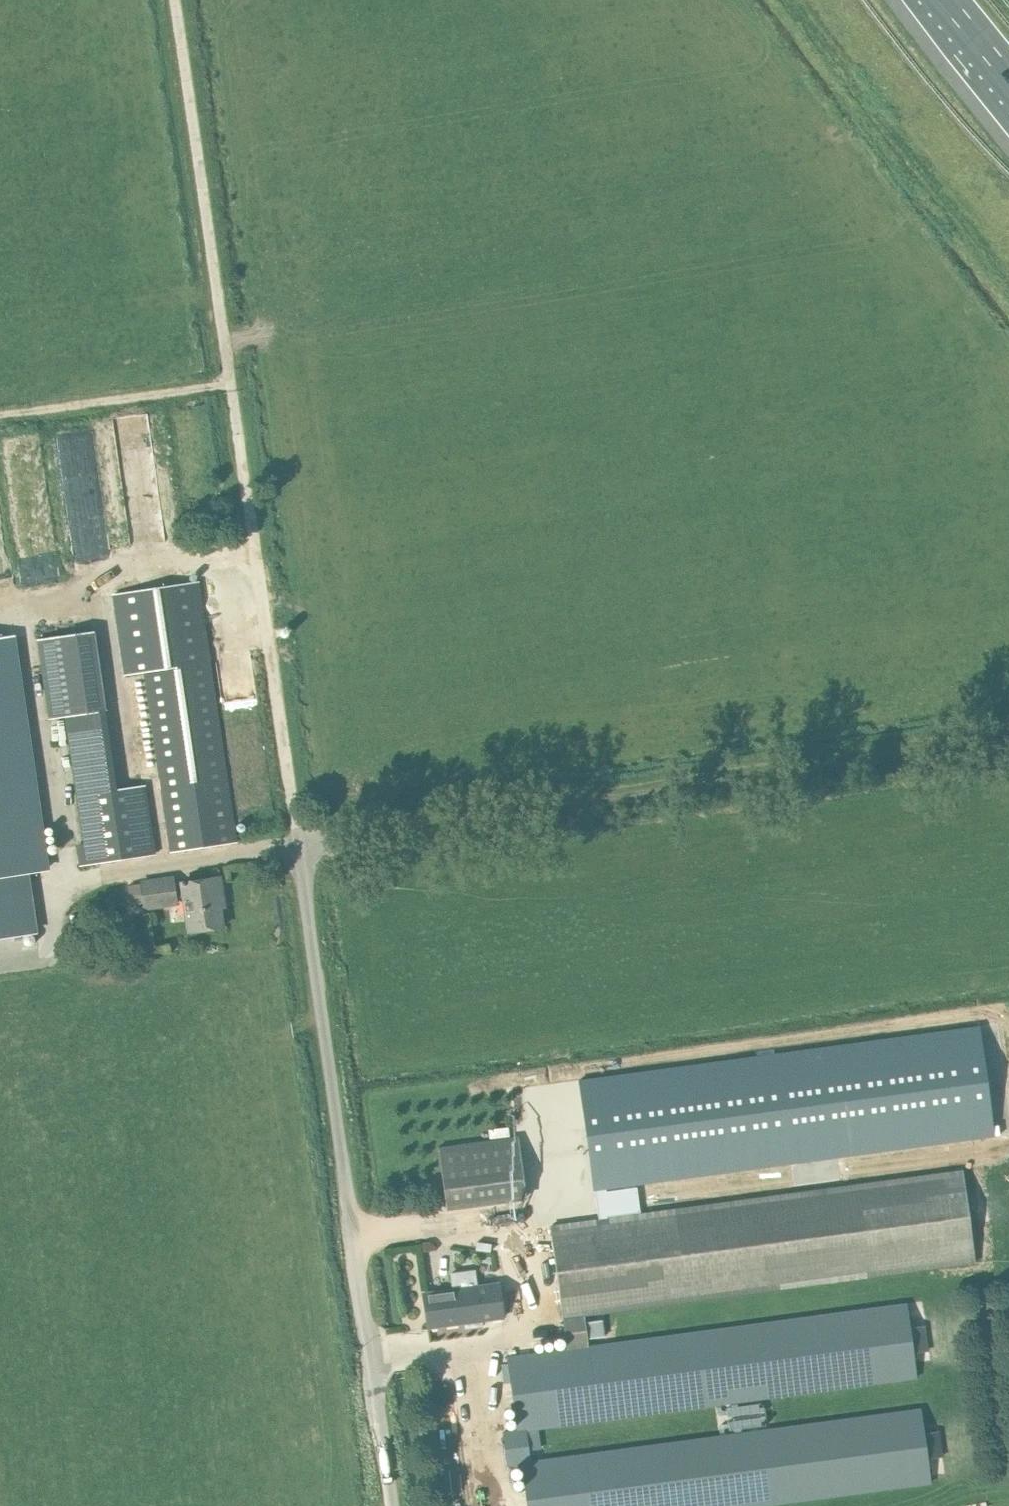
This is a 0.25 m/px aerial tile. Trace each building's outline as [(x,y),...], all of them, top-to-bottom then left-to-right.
[(235,840),(209,661),(211,661),(199,580),(112,593),(124,675),(142,672),(168,850),(235,840)] [(36,932),(27,873),(46,870),(11,637),(0,639),(0,937),(36,932)] [(146,784),(75,794),(82,844),(73,845),(76,865),(156,853),(146,784)] [(181,882),(181,883),(175,884),(174,875),(139,880),(139,883),(127,885),(130,905),(142,903),(143,911),(179,906),(177,897),(183,896),(188,930),(223,925),(219,899),(223,898),(220,876),(181,882)] [(600,1218),(637,1213),(634,1192),(1008,1141),(1008,1067),(1003,1035),(581,1093),(600,1218)] [(518,1136),(438,1147),(446,1211),(526,1200),(518,1136)] [(588,1345),(588,1339),(604,1337),(602,1320),(585,1322),(584,1316),(975,1263),(962,1169),(637,1213),(600,1218),(550,1225),(567,1348),(506,1356),(516,1429),(502,1431),(507,1465),(521,1463),(527,1505),(749,1505),(929,1482),(920,1409),(530,1462),(529,1450),(541,1448),(538,1426),(915,1375),(905,1302),(588,1345)] [(452,1288),(422,1292),(427,1327),(501,1317),(496,1282),(476,1285),(474,1271),(450,1274),(452,1288)]
